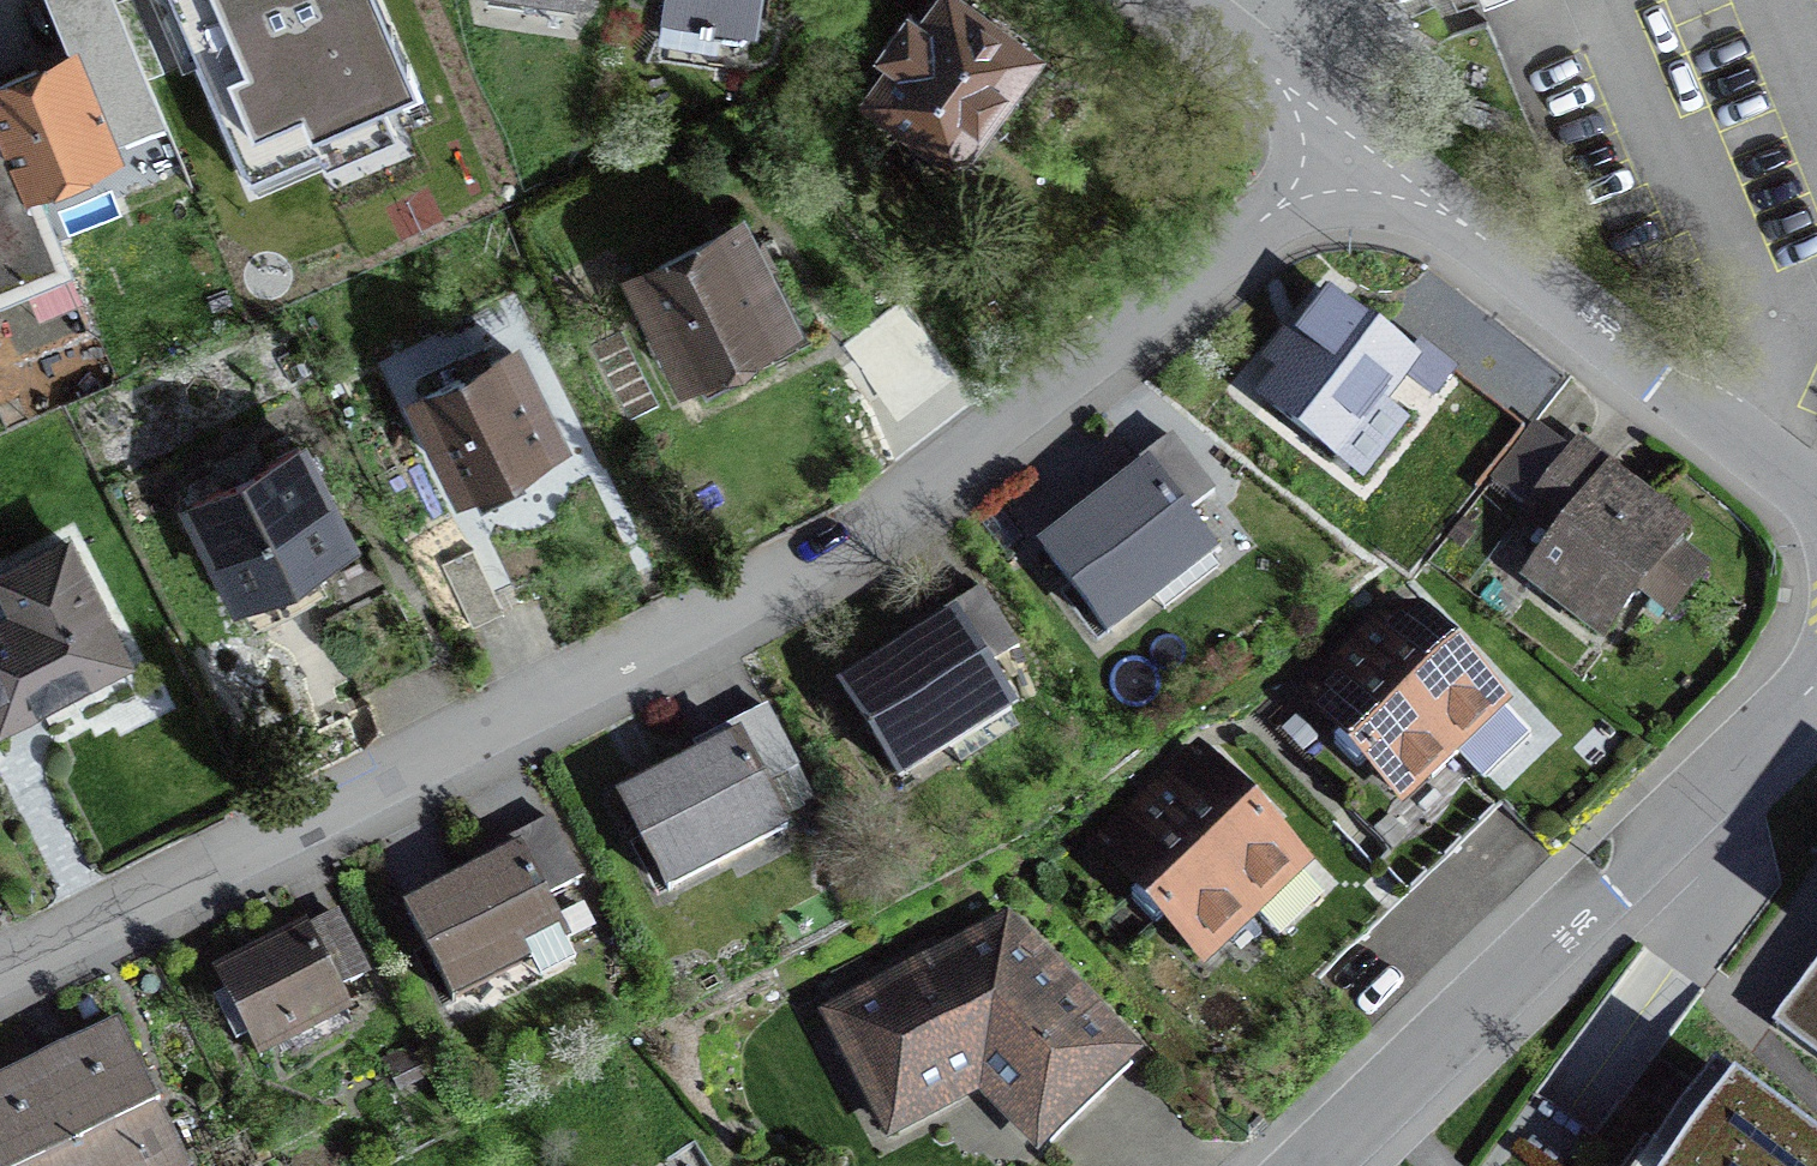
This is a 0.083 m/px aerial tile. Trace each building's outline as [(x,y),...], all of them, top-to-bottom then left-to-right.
[(148,51),(193,33),(180,0),(128,0),(148,51)] [(267,64),(378,18),(371,0),(240,0),(267,64)] [(755,0),(665,0),(663,15),(750,28),(755,0)] [(894,68),(872,99),(951,156),(973,126),(987,136),(1016,97),(1002,87),(1024,56),(947,0),(944,0),(923,29),(905,17),(877,56),(894,68)] [(138,70),(111,6),(79,20),(106,84),(138,70)] [(2,134),(3,133),(25,185),(107,151),(69,58),(0,87),(0,130),(2,134)] [(154,125),(138,86),(111,98),(127,136),(154,125)] [(59,266),(25,185),(3,133),(2,134),(0,135),(0,290),(59,266)] [(684,376),(691,373),(702,396),(809,343),(759,243),(743,251),(733,232),(636,281),(684,376)] [(1306,350),(1262,406),(1332,462),(1336,457),(1359,474),(1397,424),(1375,406),(1406,366),(1327,303),(1296,342),(1306,350)] [(938,416),(968,392),(927,340),(897,364),(938,416)] [(552,443),(508,357),(417,403),(460,490),(466,486),(478,509),(519,488),(507,466),(552,443)] [(1140,478),(1040,555),(1104,639),(1208,559),(1179,521),(1210,497),(1168,442),(1133,469),(1140,478)] [(1535,500),(1569,526),(1530,577),(1603,633),(1668,549),(1634,523),(1642,512),(1605,483),(1611,475),(1575,448),(1535,500)] [(187,506),(250,628),(322,592),(309,567),(345,548),(295,451),(187,506)] [(120,661),(63,547),(0,579),(0,587),(16,618),(0,626),(0,723),(120,661)] [(501,615),(469,552),(438,568),(469,631),(501,615)] [(947,627),(840,694),(896,783),(948,751),(959,769),(1015,733),(1004,716),(1007,714),(982,673),(1015,652),(978,593),(941,617),(947,627)] [(1420,627),(1390,623),(1368,644),(1355,656),(1345,665),(1306,703),(1340,739),(1331,747),(1354,771),(1363,762),(1397,798),(1421,775),(1429,783),(1453,760),(1454,759),(1480,786),(1527,740),(1460,670),(1469,661),(1446,637),(1438,646),(1420,627)] [(725,732),(730,743),(618,800),(666,895),(783,836),(759,790),(795,772),(765,712),(725,732)] [(1159,795),(1147,806),(1136,816),(1098,853),(1138,895),(1129,903),(1151,927),(1160,918),(1200,960),(1249,913),(1297,867),(1257,825),(1266,816),(1243,793),(1234,801),(1195,760),(1159,795)] [(508,843),(513,854),(401,912),(449,1006),(453,1004),(446,990),(522,952),(537,983),(569,966),(560,948),(566,946),(542,900),(578,882),(547,823),(508,843)] [(302,932),(213,977),(256,1062),(344,1017),(333,994),(363,978),(334,920),(303,936),(302,932)] [(1035,1138),(1118,1059),(1002,938),(837,1025),(867,1081),(861,1083),(885,1128),(979,1079),(1035,1138)] [(1771,1029),(1816,1062),(1816,967),(1771,1029)] [(162,1125),(115,1027),(113,1028),(115,1031),(39,1067),(0,1086),(0,1165),(182,1165),(162,1125)] [(1718,1072),(1650,1165),(1816,1165),(1816,1143),(1718,1072)]
